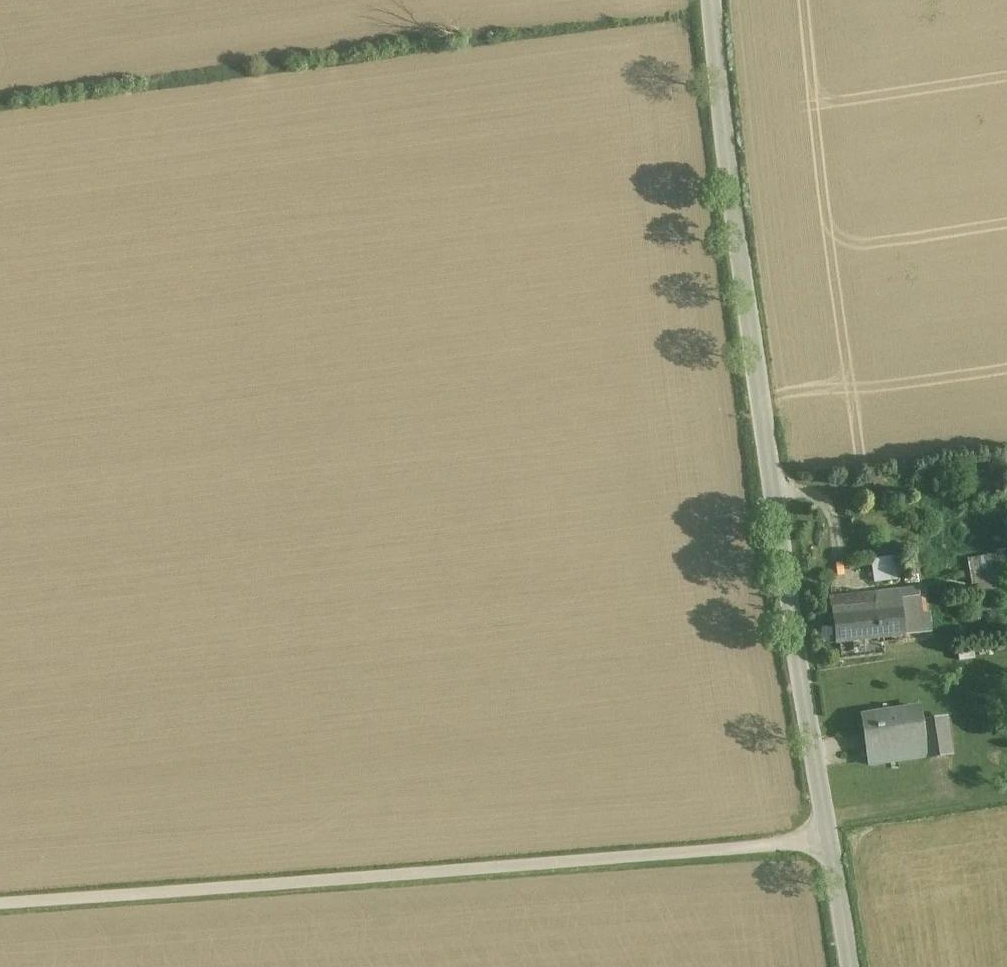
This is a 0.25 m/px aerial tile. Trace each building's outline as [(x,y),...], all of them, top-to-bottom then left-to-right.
[(985,556),(985,558),(968,560),(971,584),(1004,580),(1003,574),(1006,574),(1006,562),(1006,553),(985,556)] [(912,556),(904,557),(907,577),(915,576),(912,556)] [(890,559),(871,561),(874,582),(893,580),(897,577),(895,561),(890,559)] [(922,589),(899,591),(899,592),(904,636),(930,633),(928,616),(924,616),(922,589)] [(899,592),(831,599),(833,614),(832,614),(836,644),(904,636),(899,592)] [(922,707),(862,716),(868,751),(927,742),(922,707)]
